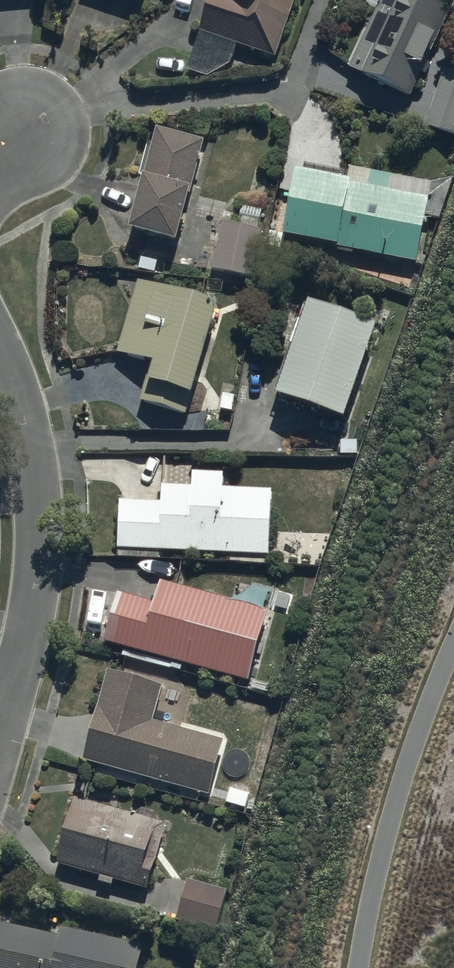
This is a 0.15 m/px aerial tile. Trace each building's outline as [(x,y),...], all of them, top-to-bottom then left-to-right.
[(201,35),(276,61),(298,0),(214,0),(201,35)] [(418,0),(383,0),(350,76),(411,103),(450,15),(418,0)] [(442,76),(424,131),(453,141),(453,80),(442,76)] [(179,253),(204,146),(157,134),(157,138),(149,136),(139,175),(147,177),(130,241),(179,253)] [(347,190),(298,181),(286,245),(417,268),(431,189),(350,174),(347,190)] [(264,238),(222,227),(211,276),(253,285),(264,238)] [(188,421),(218,316),(175,303),(177,299),(138,287),(117,359),(151,369),(140,408),(188,421)] [(380,336),(311,313),(279,406),(349,429),(380,336)] [(225,478),(194,475),(193,491),(162,490),(162,505),(120,507),(118,554),(269,561),(272,496),(224,494),(225,478)] [(269,617),(161,588),(157,607),(120,596),(105,648),(250,688),(269,617)] [(163,693),(108,676),(84,765),(211,800),(225,746),(154,726),(163,693)] [(167,829),(74,804),(57,869),(151,893),(167,829)] [(227,897),(188,886),(177,923),(217,935),(227,897)] [(1,929),(0,932),(0,967),(141,967),(145,951),(62,933),(60,942),(1,929)]
